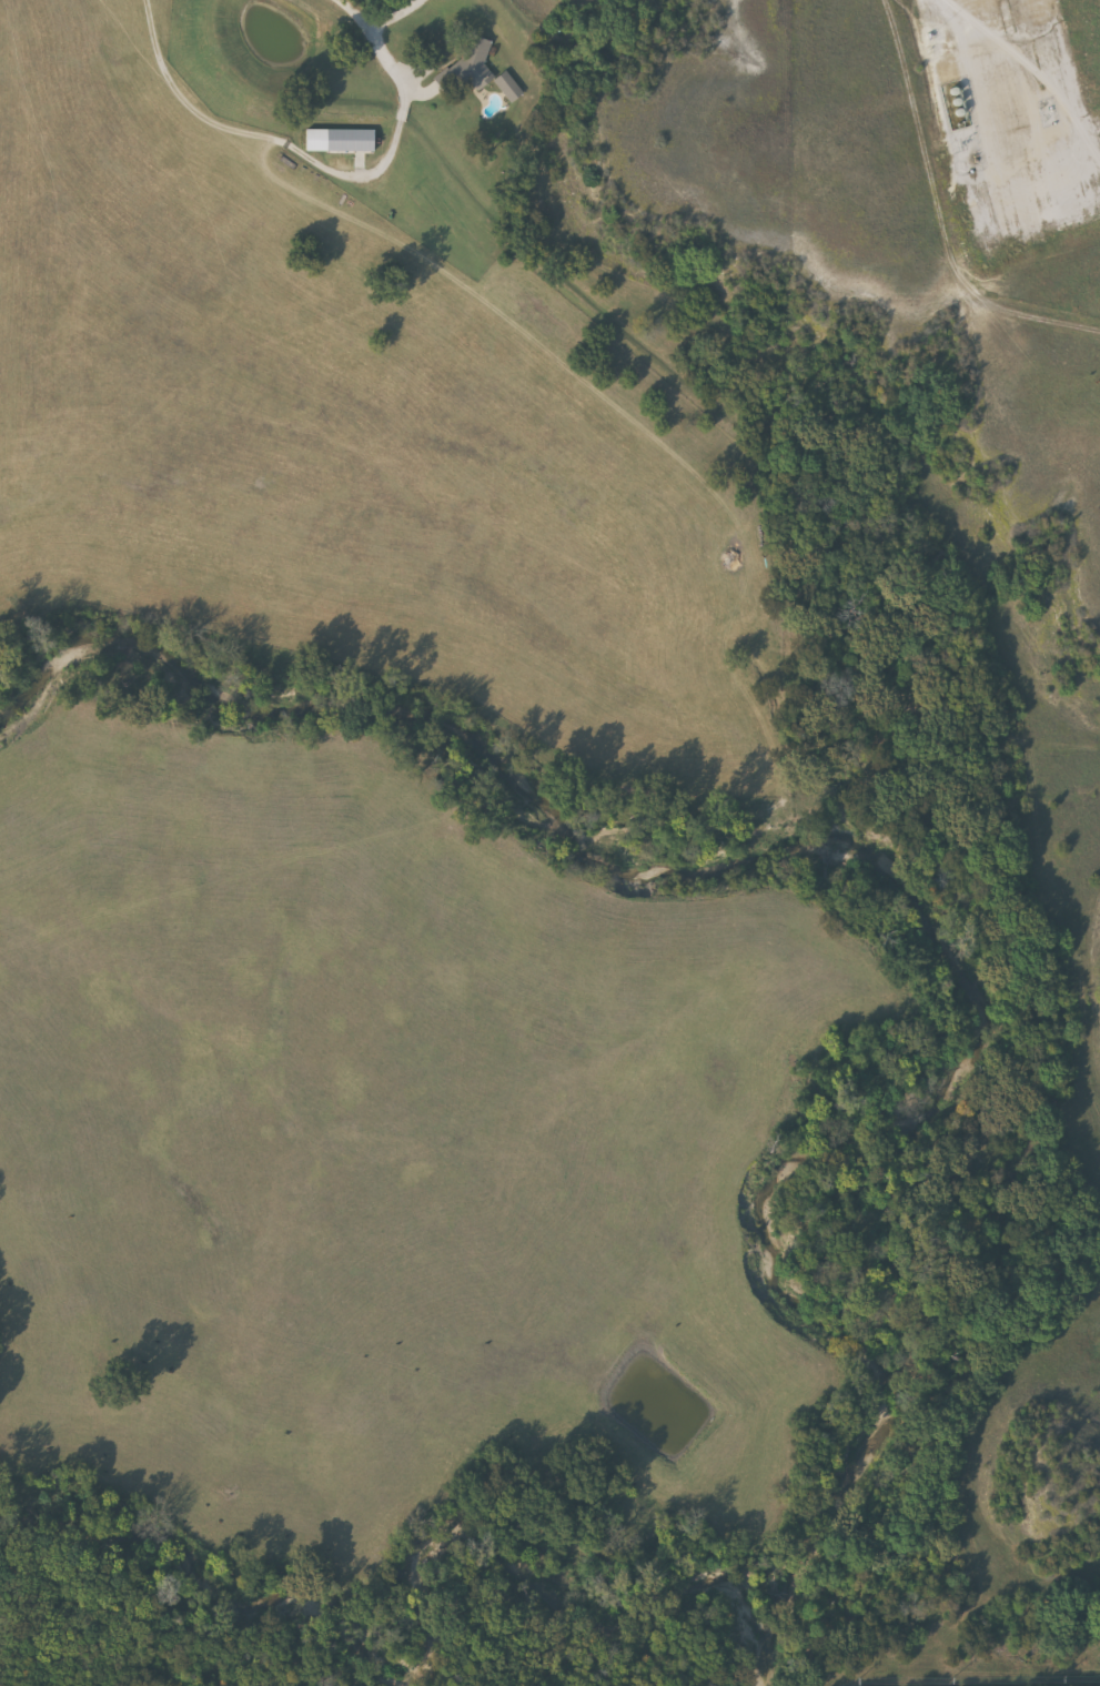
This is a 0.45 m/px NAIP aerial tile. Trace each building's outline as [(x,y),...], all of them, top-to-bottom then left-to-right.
[(488,74),(477,93),(446,75),(470,34),(490,46),(477,68),(488,74)] [(522,94),(509,104),(492,83),(503,72),(522,94)] [(301,154),(301,132),(371,132),(371,154),(301,154)]
